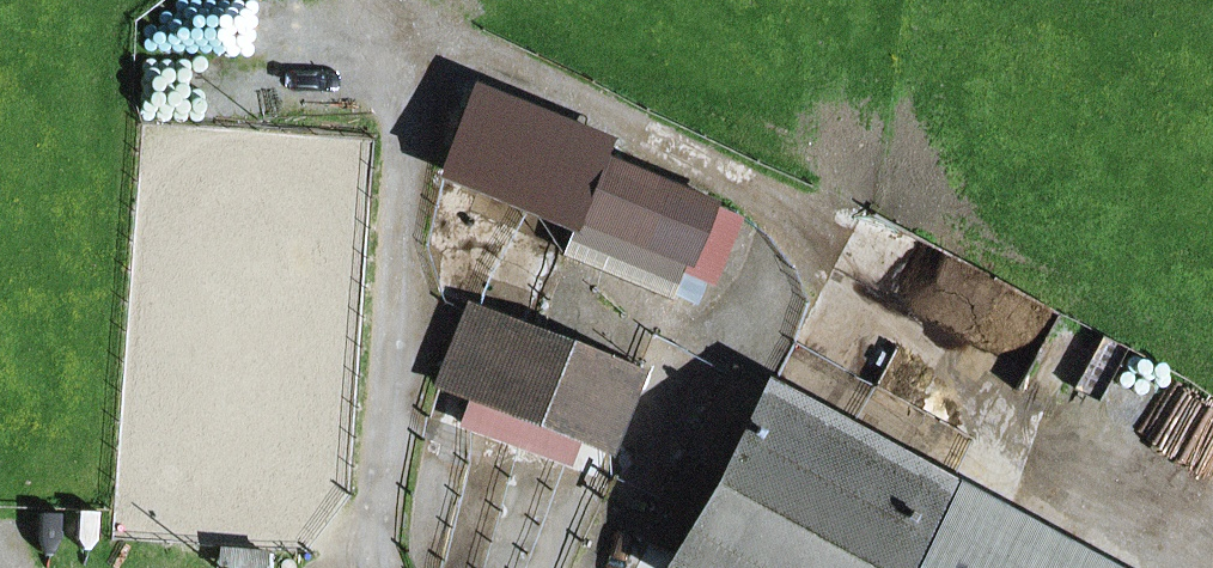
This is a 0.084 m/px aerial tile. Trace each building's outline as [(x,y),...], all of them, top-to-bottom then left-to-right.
[(609,145),(475,89),(443,165),(579,219),(604,157),(609,145)] [(305,131),(309,541),(362,541),(358,130),(305,131)] [(685,263),(711,201),(604,157),(579,219),(685,263)] [(669,296),(685,263),(579,219),(566,253),(669,296)] [(467,310),(438,382),(469,393),(580,431),(608,441),(640,370),(467,310)] [(653,536),(711,567),(910,567),(950,493),(732,374),(657,510),(665,514),(653,536)] [(569,462),(580,431),(469,393),(458,424),(569,462)] [(910,567),(1089,567),(950,493),(910,567)]
